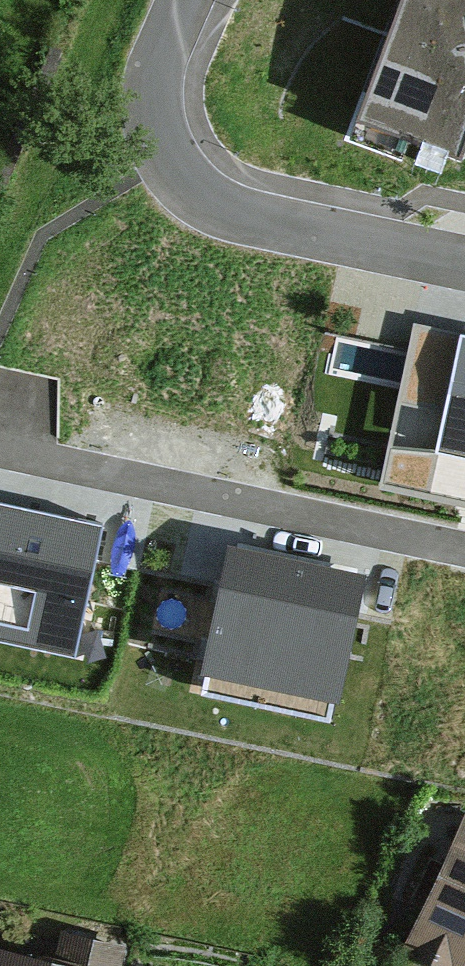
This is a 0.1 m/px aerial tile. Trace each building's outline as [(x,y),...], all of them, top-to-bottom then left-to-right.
[(366,123),(464,151),(464,0),(400,0),(366,123)] [(384,482),(464,498),(464,335),(416,325),(384,482)] [(77,647),(105,523),(0,500),(0,630),(77,647)] [(233,541),(208,655),(340,684),(365,569),(233,541)] [(441,924),(464,935),(464,871),(441,924)] [(0,949),(0,965),(124,965),(126,954),(64,942),(60,961),(0,949)]
